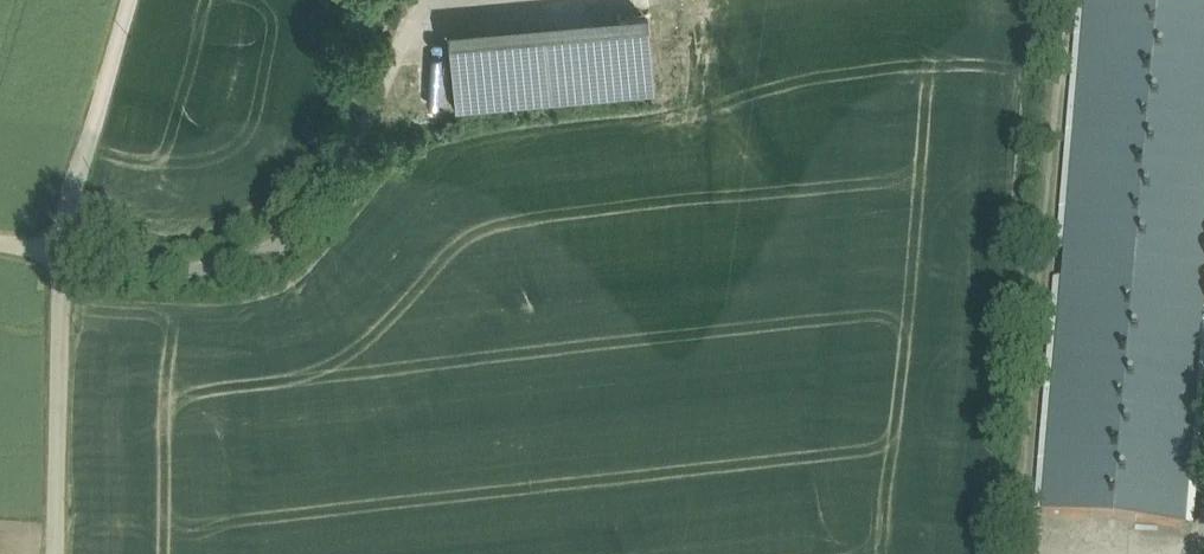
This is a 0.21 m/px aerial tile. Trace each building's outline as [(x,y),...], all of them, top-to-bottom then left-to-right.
[(1139,0),(1086,0),(1042,515),(1185,528),(1203,300),(1203,6),(1139,0)] [(650,10),(450,22),(455,105),(655,93),(650,10)]
